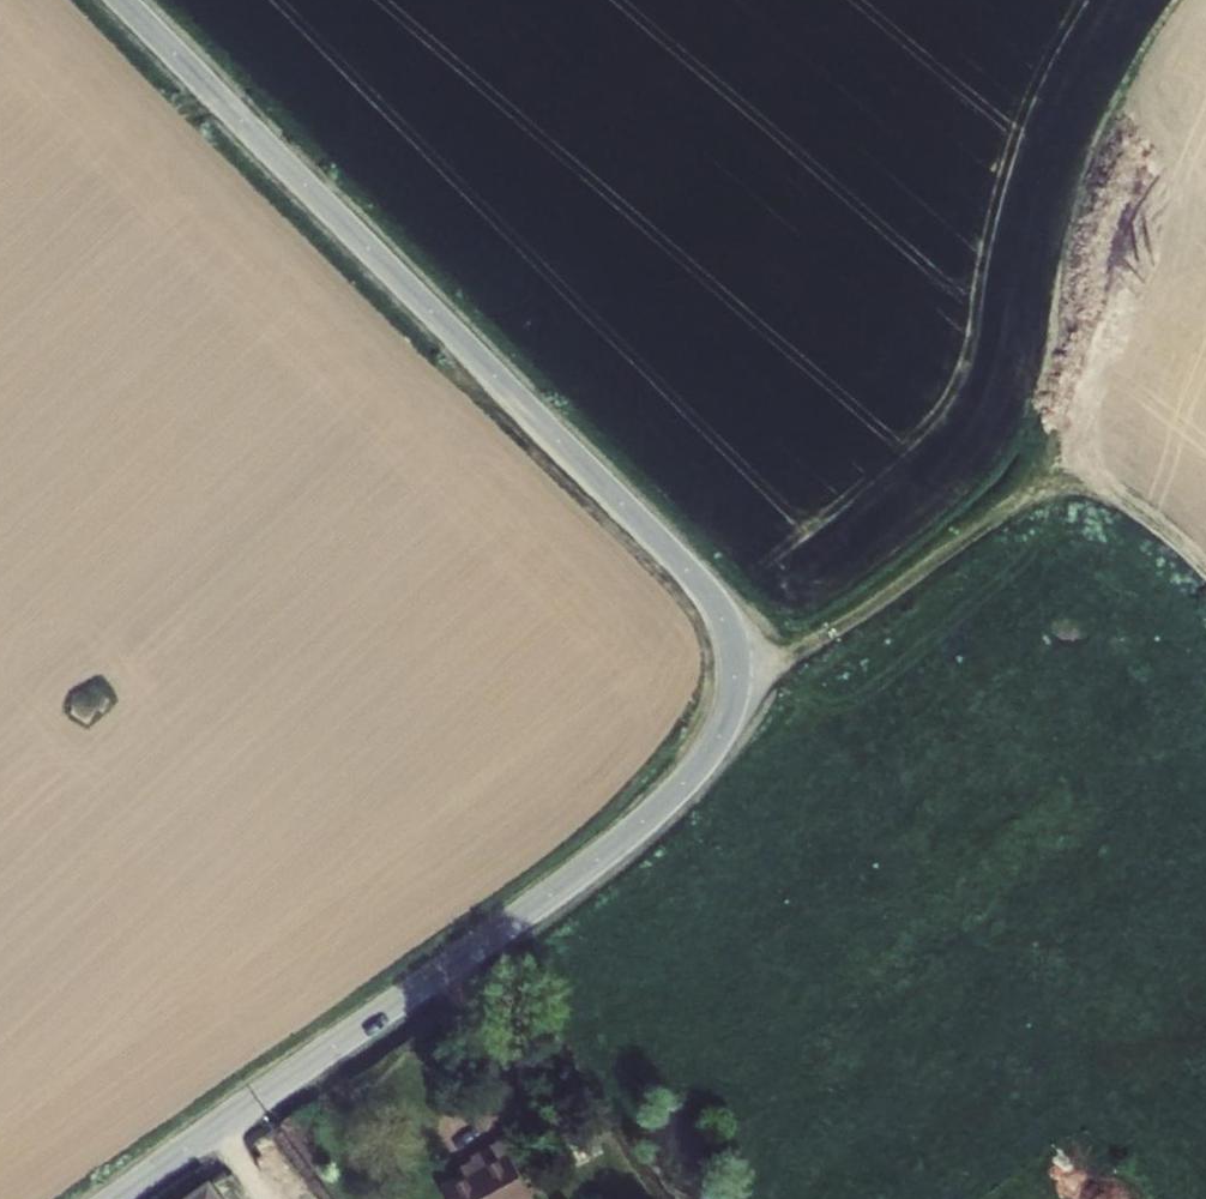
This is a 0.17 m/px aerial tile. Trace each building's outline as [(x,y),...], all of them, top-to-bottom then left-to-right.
[(530,1191),(496,1133),(465,1151),(471,1160),(435,1180),(446,1198),(516,1198),(530,1191)] [(220,1182),(195,1198),(232,1198),(220,1182)]
